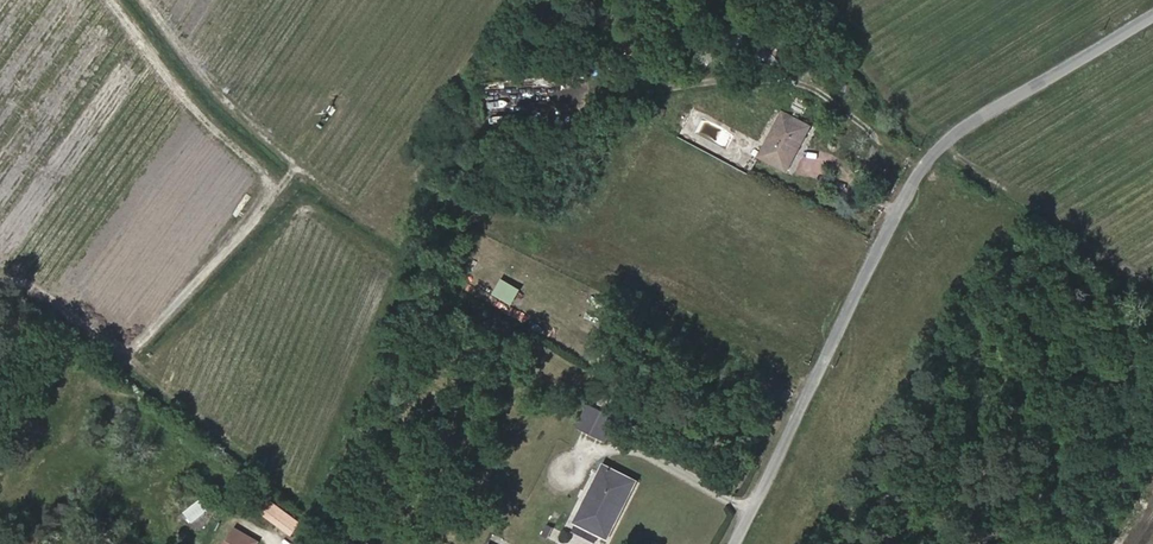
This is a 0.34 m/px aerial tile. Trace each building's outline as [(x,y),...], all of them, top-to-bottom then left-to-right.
[(757,52),(779,73),(786,67),(764,45),(757,52)] [(809,127),(784,112),(760,156),(787,170),(809,127)] [(567,208),(579,214),(585,202),(574,196),(567,208)] [(579,214),(567,208),(565,211),(578,217),(579,214)] [(589,390),(577,412),(601,425),(613,404),(589,390)] [(604,452),(573,505),(604,523),(635,470),(604,452)] [(265,497),(257,509),(290,532),(299,520),(265,497)] [(256,541),(235,529),(226,543),(255,543),(256,541)] [(486,543),(512,543),(492,533),(486,543)] [(307,537),(301,534),(296,543),(303,543),(307,537)]
